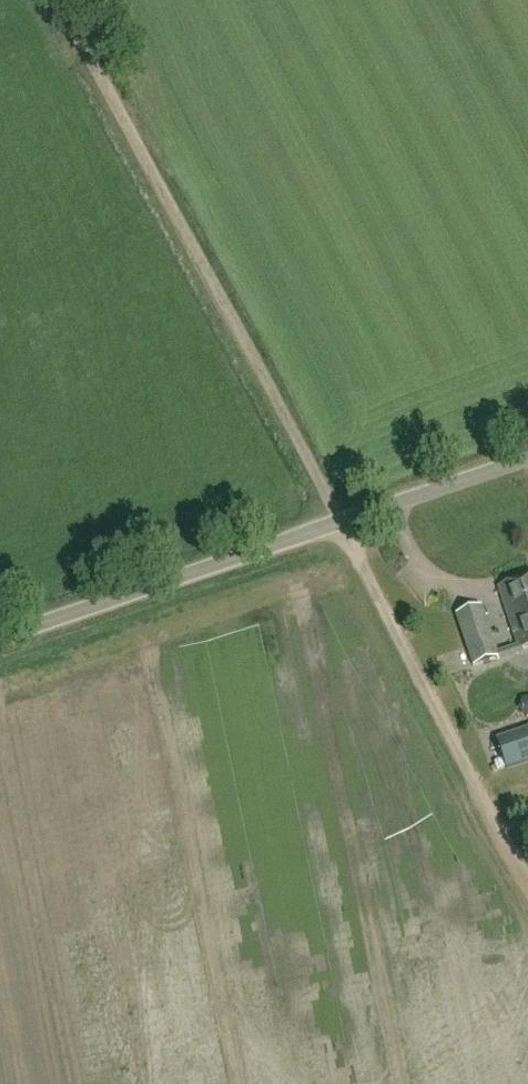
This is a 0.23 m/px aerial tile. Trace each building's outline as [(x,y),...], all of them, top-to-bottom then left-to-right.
[(527,619),(527,577),(499,586),(511,624),(527,619)] [(465,638),(490,630),(482,606),(457,614),(465,638)] [(497,658),(499,663),(525,654),(524,650),(527,648),(527,619),(511,624),(518,646),(498,653),(499,658),(497,658)] [(499,658),(498,653),(490,630),(465,638),(474,666),(497,658),(499,658)] [(527,761),(527,725),(495,737),(506,768),(527,761)]
